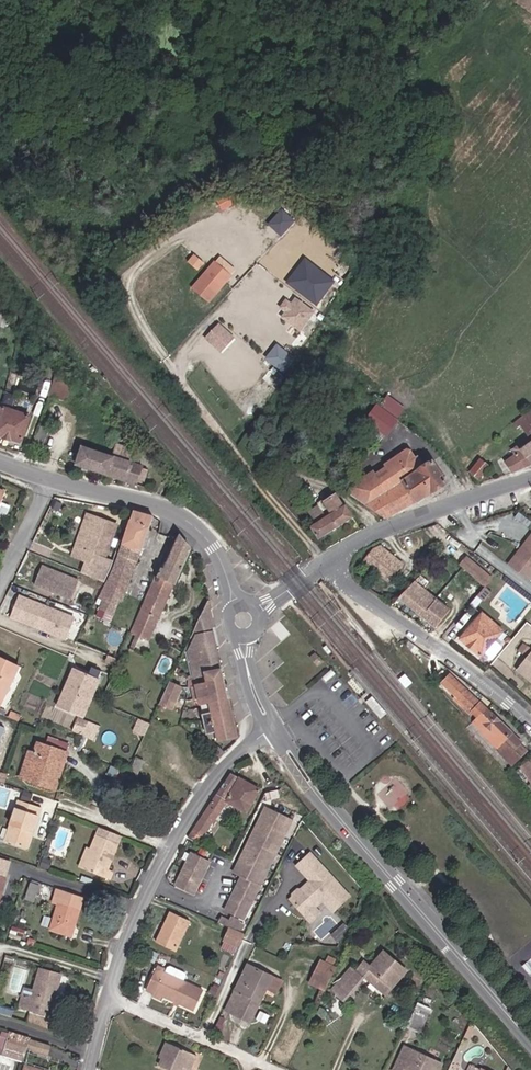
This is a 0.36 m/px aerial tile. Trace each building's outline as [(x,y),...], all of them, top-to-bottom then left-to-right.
[(228,196),(217,201),(221,211),(233,206),(228,196)] [(282,208),(268,223),(281,236),(295,221),(282,208)] [(204,262),(193,254),(187,262),(198,270),(204,262)] [(220,256),(215,262),(230,274),(235,268),(220,256)] [(335,281),(305,258),(286,282),(317,305),(335,281)] [(214,261),(191,288),(209,303),(232,276),(230,274),(215,262),(214,261)] [(315,312),(295,298),(291,303),(286,299),(279,308),(284,312),(280,318),(300,332),(315,312)] [(219,323),(205,338),(220,352),(234,338),(219,323)] [(295,358),(277,344),(265,359),(284,373),(295,358)] [(54,358),(49,353),(45,357),(49,362),(54,358)] [(290,374),(295,377),(302,367),(297,364),(290,374)] [(305,369),(302,367),(295,377),(298,380),(305,369)] [(48,399),(51,400),(63,405),(71,382),(64,380),(66,374),(59,372),(48,399)] [(395,426),(378,410),(359,431),(375,449),(379,447),(396,427),(395,426)] [(1,411),(0,413),(0,440),(17,446),(26,420),(1,411)] [(98,411),(94,415),(100,421),(105,417),(98,411)] [(526,427),(519,420),(505,431),(502,433),(506,436),(509,433),(513,437),(526,427)] [(526,427),(513,437),(519,443),(509,451),(527,471),(530,469),(530,432),(526,427)] [(116,461),(119,453),(113,447),(102,443),(98,455),(68,446),(62,464),(123,484),(124,478),(130,480),(133,469),(128,468),(129,465),(116,461)] [(509,478),(527,471),(509,451),(502,458),(506,462),(501,468),(509,478)] [(351,493),(365,512),(382,525),(440,490),(427,470),(420,474),(407,453),(395,462),(399,470),(393,474),(388,469),(351,493)] [(388,467),(388,469),(393,474),(399,470),(395,462),(388,467)] [(482,475),(472,469),(464,481),(474,488),(482,475)] [(129,594),(153,520),(136,513),(118,572),(105,600),(117,607),(124,592),(129,594)] [(93,520),(80,553),(93,559),(87,575),(103,582),(112,562),(104,559),(116,530),(93,520)] [(179,535),(135,629),(152,637),(191,550),(179,535)] [(508,565),(528,582),(530,578),(530,537),(529,536),(508,565)] [(375,546),(367,550),(358,561),(382,580),(396,562),(375,546)] [(87,575),(93,559),(80,553),(77,561),(85,564),(82,573),(87,575)] [(453,561),(470,577),(477,583),(485,574),(460,553),(453,561)] [(80,580),(42,567),(36,585),(73,598),(80,580)] [(460,589),(467,595),(477,583),(470,577),(460,589)] [(409,580),(394,598),(427,625),(441,608),(409,580)] [(484,600),(491,591),(484,586),(477,595),(484,600)] [(75,617),(18,597),(11,618),(67,638),(75,617)] [(476,613),(455,637),(475,655),(476,653),(481,656),(485,657),(494,646),(494,642),(490,638),(496,631),(476,613)] [(237,736),(211,616),(207,617),(191,649),(195,662),(185,667),(184,679),(195,678),(200,689),(194,690),(195,698),(200,698),(209,730),(218,740),(237,736)] [(313,651),(308,656),(316,664),(320,660),(313,651)] [(518,669),(530,680),(530,654),(518,669)] [(7,715),(29,669),(6,659),(0,672),(0,701),(3,702),(0,710),(0,712),(7,715)] [(93,667),(89,674),(101,680),(104,672),(93,667)] [(83,718),(101,680),(89,674),(76,668),(59,706),(83,718)] [(436,684),(440,688),(444,684),(445,685),(449,681),(442,674),(439,678),(441,680),(436,684)] [(183,679),(176,675),(168,693),(175,696),(180,686),(183,679)] [(463,711),(472,721),(482,710),(450,680),(449,681),(445,685),(444,684),(440,688),(450,700),(448,702),(461,714),(463,711)] [(188,690),(180,686),(175,696),(168,693),(163,703),(178,710),(188,690)] [(202,744),(203,745),(208,740),(200,733),(195,737),(202,744)] [(46,738),(39,753),(30,777),(56,788),(72,749),(46,738)] [(204,746),(209,751),(214,746),(208,740),(203,745),(204,746)] [(213,755),(226,766),(231,759),(232,757),(229,754),(227,752),(221,747),(213,755)] [(30,777),(39,753),(34,751),(25,775),(30,777)] [(518,764),(530,785),(530,756),(518,764)] [(146,766),(135,761),(132,770),(141,774),(146,766)] [(230,775),(189,839),(193,841),(195,839),(196,838),(200,840),(209,825),(210,825),(222,806),(226,808),(228,805),(245,813),(257,789),(230,775)] [(9,842),(14,844),(27,848),(42,808),(24,802),(9,842)] [(241,876),(226,911),(242,918),(289,819),(264,807),(233,873),(241,876)] [(112,867),(124,835),(102,827),(87,867),(114,877),(117,868),(112,867)] [(192,854),(175,887),(192,896),(210,863),(192,854)] [(316,862),(309,855),(296,866),(303,874),(316,862)] [(316,862),(303,874),(309,882),(323,870),(316,862)] [(347,897),(323,870),(309,882),(306,884),(308,886),(304,889),(301,889),(299,891),(296,891),(291,895),(291,898),(289,900),(303,916),(305,914),(314,906),(321,900),(324,904),(330,904),(333,901),(337,906),(347,897)] [(85,895),(65,889),(53,930),(72,935),(85,895)] [(330,904),(324,904),(331,912),(337,906),(333,901),(330,904)] [(314,906),(305,914),(311,920),(320,912),(314,906)] [(187,920),(169,911),(156,941),(174,949),(187,920)] [(221,918),(220,923),(228,927),(230,922),(221,918)] [(238,922),(231,919),(230,922),(228,927),(235,930),(238,922)] [(244,933),(228,927),(223,940),(238,946),(244,933)] [(387,955),(372,975),(396,992),(410,973),(387,955)] [(523,965),(530,974),(530,973),(530,958),(523,965)] [(324,995),(332,980),(336,972),(321,965),(310,987),(324,995)] [(158,978),(150,975),(144,988),(151,991),(150,994),(159,999),(161,995),(193,1008),(201,989),(181,980),(184,973),(181,970),(173,966),(166,967),(163,974),(160,973),(158,978)] [(51,1016),(63,976),(42,969),(36,990),(26,987),(20,1006),(31,1010),(51,1016)] [(259,1007),(267,990),(271,982),(246,969),(232,995),(235,996),(259,1007)] [(357,997),(368,981),(372,975),(365,970),(357,979),(353,976),(343,989),(357,997)] [(391,998),(396,992),(372,975),(368,981),(391,998)] [(280,986),(271,982),(267,990),(276,995),(280,986)] [(357,997),(343,989),(337,998),(350,1007),(357,997)] [(259,1007),(235,996),(225,1016),(249,1027),(259,1007)] [(437,1008),(425,1001),(413,1027),(424,1033),(437,1008)] [(11,1017),(13,1010),(0,1005),(0,1013),(11,1017)] [(56,1048),(15,1035),(8,1058),(24,1063),(28,1051),(52,1059),(56,1048)] [(409,1044),(397,1069),(412,1069),(413,1068),(417,1069),(443,1069),(447,1062),(409,1044)] [(171,1046),(160,1067),(167,1069),(189,1069),(195,1057),(171,1046)]
